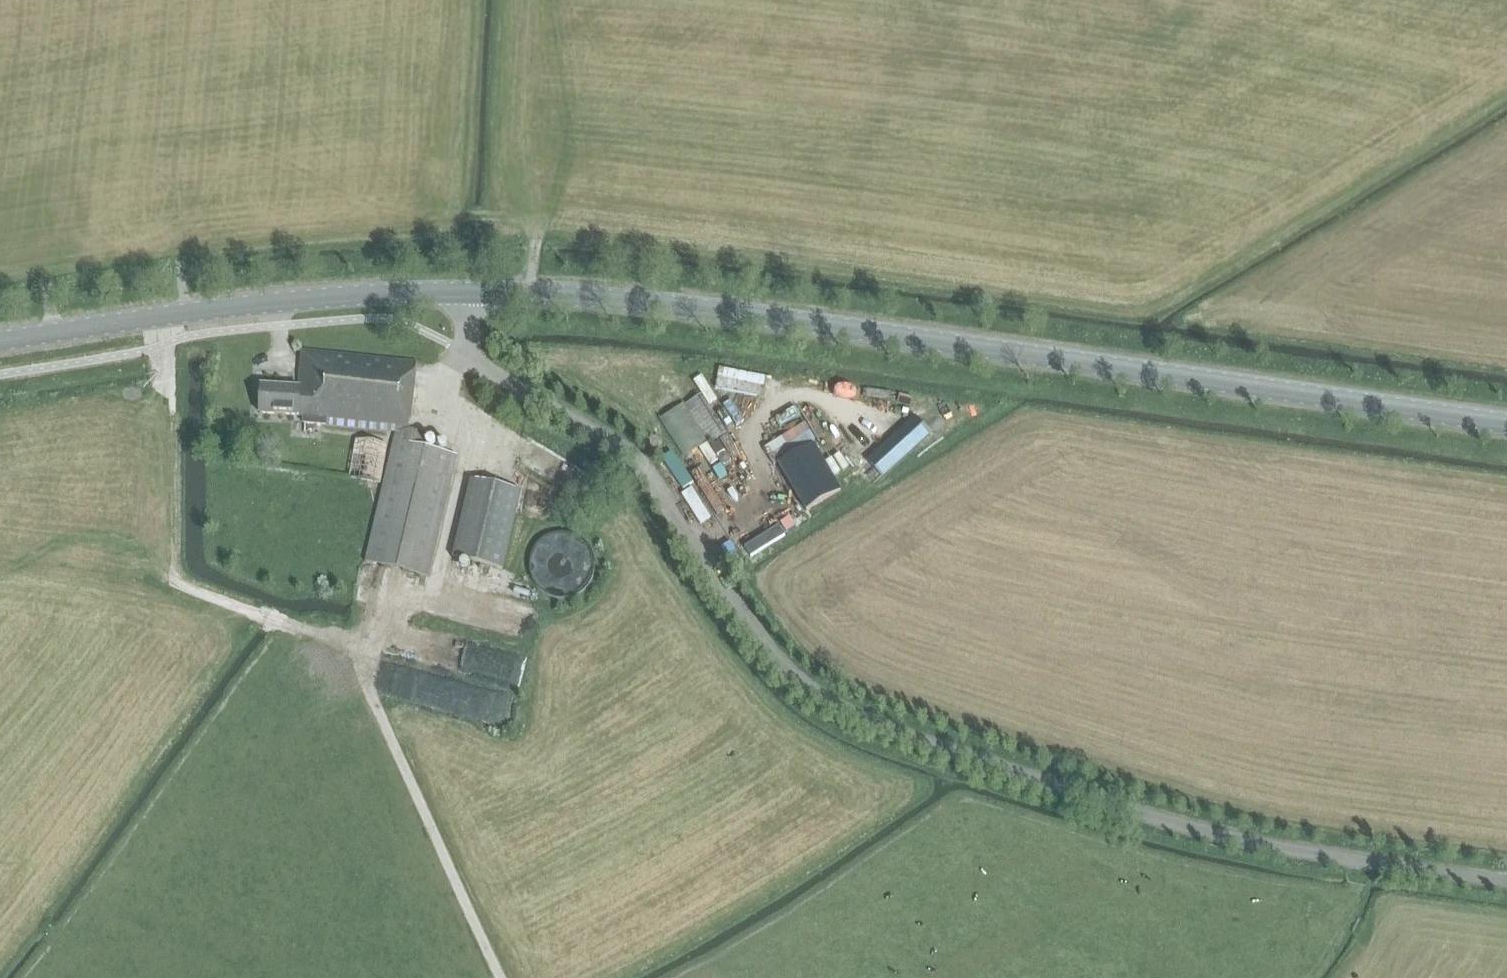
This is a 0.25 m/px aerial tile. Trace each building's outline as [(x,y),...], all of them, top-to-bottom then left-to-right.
[(424,435),(408,431),(415,364),(301,352),(298,388),(261,386),(260,413),(304,416),(304,425),(392,433),(364,563),(430,577),(457,455),(421,447),(424,435)] [(732,379),(733,389),(759,386),(758,376),(732,379)] [(725,434),(700,395),(684,406),(682,402),(657,418),(684,460),(725,434)] [(805,510),(840,490),(813,444),(818,441),(795,404),(766,421),(789,458),(778,464),(805,510)] [(916,420),(868,464),(883,480),(930,436),(916,420)] [(380,482),(389,444),(355,436),(346,474),(380,482)] [(501,569),(520,491),(470,479),(451,557),(501,569)] [(746,546),(783,528),(776,514),(739,532),(746,546)] [(522,685),(525,658),(505,656),(502,682),(522,685)]
